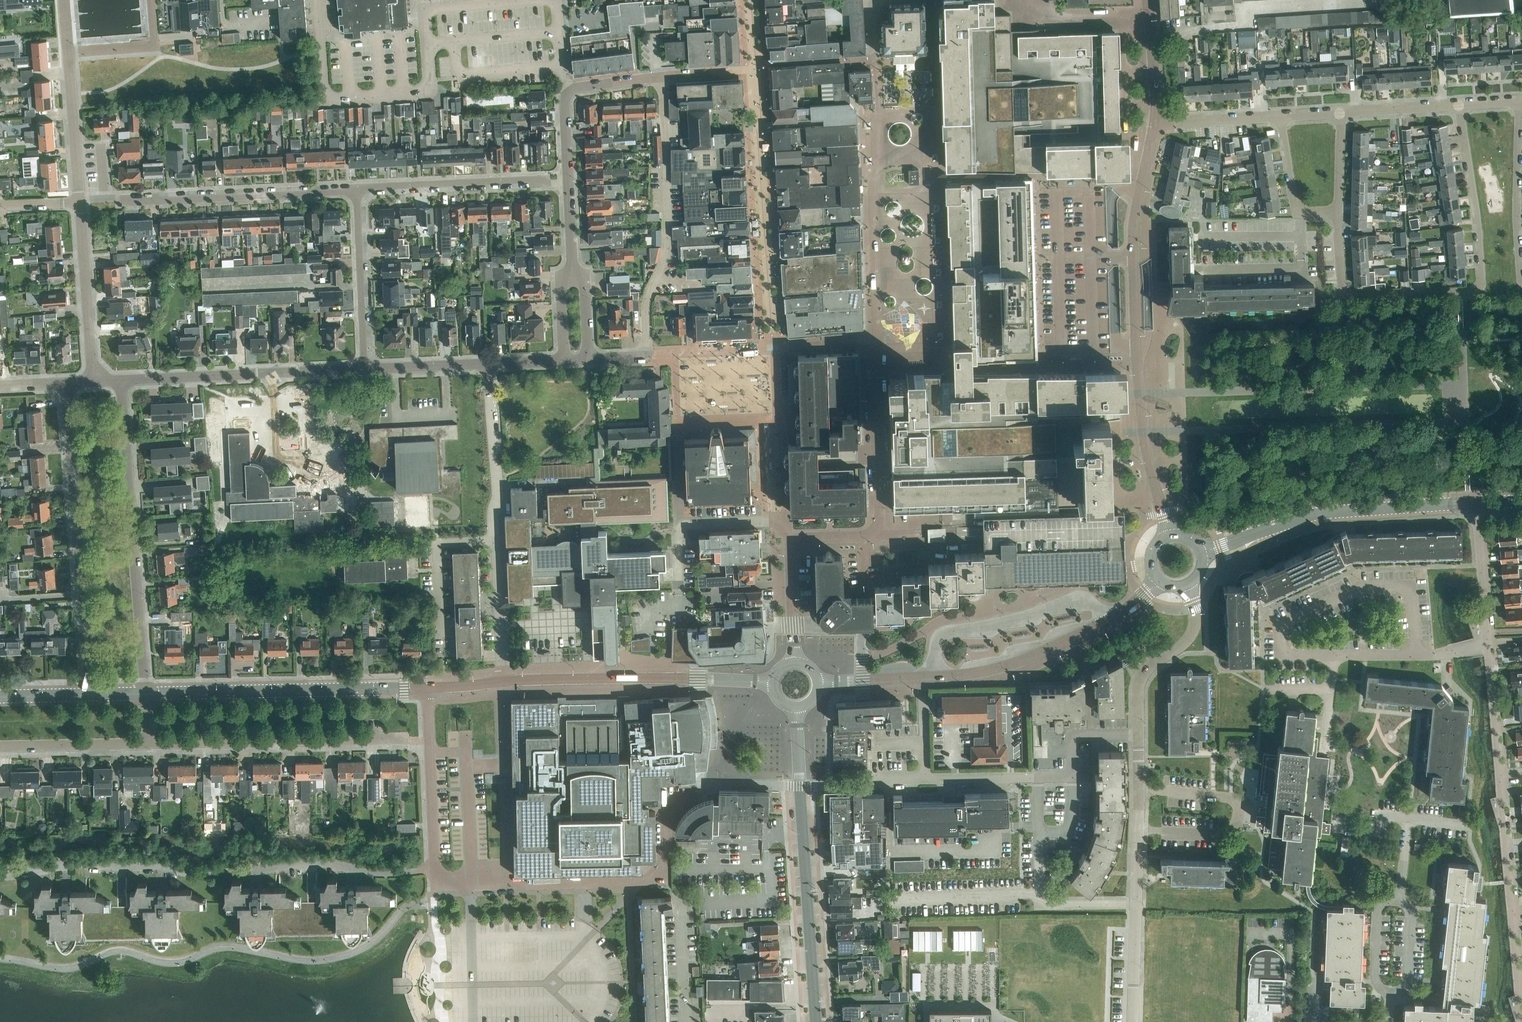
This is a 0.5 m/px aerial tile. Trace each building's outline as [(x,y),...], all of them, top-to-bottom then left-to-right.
[(25,7),(25,2),(26,2),(26,4),(32,3),(32,2),(43,1),(43,0),(0,0),(0,9),(25,7)] [(168,2),(177,2),(179,30),(200,28),(219,26),(217,0),(168,0),(168,2)] [(252,8),(278,6),(281,39),(307,37),(304,0),(251,0),(252,8)] [(391,26),(395,26),(409,25),(406,0),(337,0),(340,31),(347,30),(347,37),(361,36),(361,29),(391,26)] [(610,31),(570,36),(573,74),(634,66),(629,25),(645,22),(643,0),(617,3),(607,4),(610,31)] [(863,11),(862,0),(841,0),(841,7),(842,13),(849,12),(851,39),(842,39),(843,55),(844,55),(844,54),(850,53),(851,54),(851,53),(858,53),(858,54),(859,54),(858,53),(865,52),(865,53),(866,53),(863,11)] [(943,21),(947,169),(1019,170),(1050,170),(1104,171),(1129,171),(1129,148),(1120,148),(1120,143),(1120,138),(1104,138),(1104,130),(1119,130),(1117,45),(1114,45),(1114,32),(1056,33),(1056,28),(1010,30),(1010,13),(994,13),(994,0),(943,0),(943,21)] [(1449,16),(1515,12),(1514,0),(1448,0),(1449,16)] [(825,17),(825,8),(824,2),(803,3),(802,1),(800,1),(765,3),(765,7),(767,7),(767,11),(765,12),(766,21),(783,20),(783,19),(785,19),(787,20),(808,18),(825,17)] [(738,28),(737,14),(692,18),(689,18),(688,5),(678,5),(677,3),(669,3),(665,4),(644,5),(645,17),(656,16),(655,13),(663,13),(663,25),(678,24),(678,25),(686,24),(687,29),(728,26),(728,29),(738,28)] [(737,14),(736,4),(700,7),(700,4),(691,5),(692,18),(737,14)] [(924,18),(924,6),(924,4),(889,5),(890,19),(881,19),(882,39),(879,39),(880,53),(893,53),(893,61),(913,60),(914,60),(914,52),(927,52),(927,46),(926,38),(924,38),(924,26),(925,26),(924,18)] [(1180,16),(1180,4),(1162,5),(1162,6),(1163,11),(1162,11),(1162,17),(1180,16)] [(851,39),(849,12),(842,13),(841,7),(825,8),(825,17),(825,18),(811,18),(810,22),(797,23),(797,32),(767,34),(767,44),(788,43),(789,45),(795,44),(795,43),(827,41),(827,36),(842,35),(842,39),(851,39)] [(1471,15),(1471,24),(1482,24),(1481,15),(1471,15)] [(1271,28),(1270,16),(1258,17),(1259,29),(1271,28)] [(1456,31),(1455,18),(1444,18),(1444,27),(1445,31),(1456,31)] [(797,32),(797,23),(787,24),(787,22),(766,23),(766,24),(767,24),(767,26),(767,32),(768,32),(768,34),(767,34),(797,32)] [(740,61),(738,29),(724,29),(693,31),(694,35),(693,36),(693,45),(688,45),(689,65),(716,63),(716,64),(732,63),(732,64),(737,63),(740,61)] [(1239,31),(1239,41),(1256,40),(1256,30),(1239,31)] [(694,35),(693,31),(684,31),(685,39),(682,40),(666,41),(667,57),(666,57),(666,58),(678,57),(678,58),(679,58),(679,57),(686,57),(686,45),(688,45),(693,45),(693,36),(694,35)] [(1237,48),(1236,32),(1228,32),(1229,48),(1237,48)] [(233,33),(222,33),(222,43),(234,42),(233,33)] [(1209,51),(1208,39),(1201,40),(1201,52),(1209,51)] [(47,40),(32,41),(33,55),(48,54),(47,40)] [(838,40),(827,41),(804,43),(805,43),(795,43),(795,44),(789,45),(767,46),(768,58),(771,59),(839,55),(838,40)] [(1520,48),(1515,48),(1515,41),(1510,42),(1510,49),(1513,48),(1514,68),(1521,68),(1521,48),(1520,48)] [(180,54),(191,54),(192,54),(192,53),(194,53),(193,42),(192,42),(191,42),(179,43),(180,54)] [(20,56),(19,44),(0,45),(0,57),(20,56)] [(1472,56),(1473,56),(1472,51),(1461,52),(1460,45),(1455,45),(1456,52),(1458,52),(1460,72),(1473,71),(1472,56)] [(1499,49),(1500,49),(1499,47),(1493,47),(1493,55),(1486,55),(1487,70),(1500,69),(1499,49)] [(1510,49),(1500,49),(1499,49),(1500,69),(1514,68),(1513,48),(1510,49)] [(1486,55),(1486,50),(1483,50),(1480,51),(1481,56),(1473,56),(1472,56),(1473,71),(1487,70),(1486,55)] [(1458,52),(1456,52),(1444,53),(1446,73),(1460,72),(1458,52)] [(1354,58),(1342,59),(1337,60),(1336,53),(1331,54),(1332,61),(1334,60),(1334,65),(1335,80),(1349,79),(1349,77),(1355,77),(1354,58)] [(25,56),(19,56),(15,56),(16,64),(31,63),(31,62),(34,62),(34,69),(49,68),(48,54),(33,55),(25,56)] [(1419,85),(1418,65),(1406,66),(1406,59),(1401,59),(1401,66),(1404,66),(1404,71),(1405,86),(1419,85)] [(1321,66),(1322,66),(1321,61),(1315,61),(1316,67),(1307,67),(1308,82),(1322,81),(1321,66)] [(849,81),(848,71),(847,71),(845,71),(844,62),(769,67),(770,86),(796,85),(821,83),(834,82),(849,81)] [(1377,73),(1378,73),(1377,68),(1374,68),(1374,66),(1363,67),(1363,62),(1357,63),(1358,80),(1364,80),(1364,88),(1378,88),(1377,73)] [(1433,84),(1432,69),(1432,64),(1418,65),(1419,85),(1433,84)] [(1334,65),(1322,66),(1321,66),(1322,81),(1335,80),(1334,65)] [(1308,82),(1307,67),(1294,68),(1295,83),(1308,82)] [(1295,83),(1294,68),(1280,69),(1281,84),(1295,83)] [(849,71),(848,71),(849,81),(850,91),(850,93),(851,92),(852,94),(856,99),(858,99),(858,102),(872,101),(870,69),(853,70),(853,71),(849,71)] [(1281,84),(1280,69),(1266,70),(1267,85),(1281,84)] [(1239,82),(1240,82),(1239,77),(1228,77),(1227,70),(1222,71),(1223,78),(1225,77),(1226,82),(1225,82),(1226,97),(1240,96),(1239,82)] [(1404,71),(1391,72),(1392,87),(1405,86),(1404,71)] [(1391,72),(1378,73),(1377,73),(1378,88),(1392,87),(1391,72)] [(50,80),(35,81),(33,81),(33,75),(22,76),(22,82),(31,81),(31,87),(28,90),(21,90),(22,96),(28,96),(36,95),(51,94),(50,80)] [(741,103),(740,80),(714,82),(713,82),(677,84),(677,93),(675,93),(675,91),(669,91),(668,91),(669,119),(679,119),(678,107),(742,103),(741,103)] [(848,91),(850,91),(849,81),(834,82),(835,96),(835,103),(850,102),(849,102),(848,91)] [(1253,81),(1240,82),(1239,82),(1240,96),(1254,96),(1253,81)] [(834,82),(821,83),(822,97),(835,96),(834,82)] [(1226,97),(1225,82),(1212,83),(1213,98),(1226,97)] [(1213,98),(1212,83),(1198,84),(1199,99),(1213,98)] [(1199,99),(1198,84),(1184,85),(1185,100),(1199,99)] [(792,86),(771,87),(772,106),(797,105),(797,94),(792,94),(792,86)] [(545,98),(546,98),(546,92),(545,92),(545,91),(527,91),(528,100),(520,101),(520,107),(528,107),(528,108),(533,107),(533,106),(545,106),(545,98)] [(52,108),(51,94),(36,95),(37,109),(52,108)] [(462,108),(462,95),(452,95),(453,108),(462,108)] [(474,106),(473,95),(466,96),(467,107),(474,106)] [(645,118),(644,111),(644,102),(643,102),(643,101),(637,102),(634,102),(635,133),(640,132),(639,118),(645,118)] [(657,118),(657,111),(656,101),(655,101),(649,101),(650,101),(646,102),(647,132),(652,132),(652,118),(657,118)] [(414,116),(414,102),(404,102),(404,103),(405,115),(405,116),(414,116)] [(623,119),(622,111),(622,103),(621,103),(621,102),(615,103),(612,104),(614,134),(618,134),(617,120),(623,119)] [(635,133),(634,102),(631,103),(631,102),(625,102),(625,103),(624,103),(625,119),(630,119),(631,133),(635,133)] [(823,124),(857,122),(857,121),(857,111),(855,111),(855,108),(854,108),(850,103),(850,102),(835,103),(810,105),(810,106),(772,108),(773,122),(823,119),(823,122),(823,124)] [(397,115),(405,115),(404,103),(396,103),(397,115)] [(614,134),(612,104),(609,104),(608,103),(603,103),(603,104),(602,104),(603,120),(608,120),(609,134),(614,134)] [(597,124),(596,111),(596,104),(583,104),(583,106),(583,120),(584,120),(584,121),(591,121),(591,125),(594,125),(595,136),(601,136),(601,124),(597,124)] [(363,123),(362,106),(354,106),(355,123),(363,123)] [(373,123),(372,106),(364,106),(365,123),(373,123)] [(282,116),(282,107),(271,107),(271,117),(282,116)] [(345,121),(345,107),(333,108),(334,121),(345,121)] [(354,119),(354,107),(345,107),(346,120),(354,119)] [(270,116),(270,108),(261,108),(262,117),(270,116)] [(295,118),(294,108),(283,109),(284,119),(295,118)] [(334,121),(333,108),(324,108),(325,122),(334,121)] [(710,128),(709,108),(687,109),(689,138),(681,139),(680,148),(686,148),(711,147),(711,146),(710,128)] [(324,121),(323,109),(314,109),(314,121),(324,121)] [(261,119),(260,110),(252,110),(252,119),(261,119)] [(528,111),(521,112),(511,112),(512,121),(525,120),(525,117),(531,117),(531,125),(541,124),(540,123),(547,122),(547,113),(538,113),(538,112),(528,112),(528,111)] [(129,130),(139,130),(139,112),(129,112),(129,130)] [(110,122),(117,121),(117,116),(103,117),(103,118),(94,119),(95,124),(94,125),(94,129),(95,129),(95,131),(110,130),(110,122)] [(38,121),(39,129),(24,131),(25,136),(54,134),(53,120),(38,121)] [(196,125),(196,122),(188,122),(188,132),(196,132),(196,125)] [(857,141),(856,123),(857,123),(857,122),(823,124),(823,125),(773,128),(775,147),(827,144),(858,142),(858,141),(857,141)] [(1447,124),(1433,126),(1432,124),(1424,126),(1425,134),(1434,132),(1435,139),(1449,136),(1447,124)] [(208,138),(207,125),(196,125),(196,132),(196,139),(208,138)] [(714,128),(710,128),(711,146),(715,146),(715,145),(732,144),(732,143),(744,142),(743,132),(714,133),(714,128)] [(538,161),(537,141),(530,142),(529,129),(519,130),(519,142),(524,142),(525,154),(527,154),(528,161),(538,161)] [(1412,140),(1411,129),(1403,129),(1403,141),(1412,140)] [(520,162),(519,137),(518,130),(513,130),(513,145),(506,145),(506,162),(520,162)] [(1355,130),(1354,143),(1369,143),(1370,131),(1355,130)] [(317,167),(315,138),(314,131),(310,131),(311,151),(306,151),(307,168),(308,168),(309,169),(312,168),(313,167),(317,167)] [(543,141),(537,141),(538,161),(548,161),(547,153),(549,153),(548,131),(542,131),(543,141)] [(475,163),(474,132),(468,132),(469,143),(470,143),(470,148),(464,148),(464,163),(466,163),(467,163),(470,163),(471,162),(475,162),(475,163)] [(479,147),(479,142),(479,132),(474,132),(475,163),(479,163),(479,164),(484,164),(484,163),(486,163),(485,147),(479,147)] [(454,163),(452,133),(447,133),(448,144),(449,144),(449,149),(442,149),(443,164),(445,164),(449,164),(450,163),(454,163)] [(464,163),(464,148),(457,148),(457,143),(458,143),(457,133),(452,133),(454,163),(458,163),(459,164),(462,163),(463,163),(464,163)] [(55,148),(54,134),(25,136),(25,142),(40,141),(40,149),(55,148)] [(433,164),(431,134),(425,134),(426,145),(427,145),(427,150),(421,150),(422,166),(423,166),(428,166),(433,165),(433,164)] [(443,164),(442,149),(436,149),(436,144),(436,134),(431,134),(433,164),(436,164),(437,165),(441,164),(443,164)] [(407,163),(406,135),(402,135),(402,141),(404,143),(404,148),(396,148),(397,164),(402,164),(403,163),(407,163)] [(417,163),(417,147),(411,147),(411,135),(406,135),(407,163),(411,163),(412,164),(415,164),(416,163),(417,163)] [(661,148),(661,135),(653,135),(654,149),(661,148)] [(387,164),(386,136),(382,136),(382,142),(384,144),(384,149),(376,149),(377,165),(382,165),(383,164),(387,164)] [(397,164),(396,148),(389,148),(388,144),(390,142),(390,136),(386,136),(387,164),(391,164),(392,165),(397,164)] [(493,162),(495,163),(498,163),(499,162),(504,162),(503,136),(497,136),(498,146),(491,146),(492,162),(493,162)] [(1254,138),(1255,150),(1270,148),(1268,136),(1254,138)] [(1451,148),(1449,136),(1435,139),(1436,150),(1451,148)] [(336,166),(335,137),(330,137),(330,150),(325,150),(326,167),(327,167),(328,168),(332,168),(333,167),(336,166)] [(346,166),(345,149),(345,140),(340,140),(339,137),(335,137),(336,166),(339,166),(340,167),(344,167),(345,166),(346,166)] [(367,165),(366,137),(362,137),(362,143),(364,145),(364,150),(356,150),(357,166),(362,166),(363,165),(367,165)] [(377,165),(376,149),(368,149),(368,145),(370,143),(370,137),(366,137),(367,165),(371,165),(372,166),(377,165)] [(604,143),(613,142),(613,137),(594,138),(595,139),(585,139),(585,144),(584,144),(585,150),(586,150),(586,151),(602,151),(601,142),(604,142),(604,143)] [(118,159),(128,158),(128,167),(120,167),(120,180),(140,179),(140,167),(141,167),(140,138),(132,138),(132,142),(118,143),(118,159)] [(326,167),(325,150),(321,150),(320,138),(315,138),(317,167),(320,167),(321,168),(324,168),(325,167),(326,167)] [(297,168),(296,139),(291,139),(291,152),(286,152),(287,169),(289,169),(293,169),(294,168),(297,168)] [(307,168),(306,151),(301,151),(301,139),(296,139),(297,168),(301,168),(302,169),(305,169),(306,168),(307,168)] [(1234,152),(1233,141),(1225,142),(1226,153),(1234,152)] [(154,179),(152,142),(148,143),(149,162),(143,162),(144,179),(154,179)] [(163,154),(158,153),(157,142),(152,142),(154,179),(164,178),(163,161),(163,154)] [(357,166),(356,150),(353,150),(353,142),(352,142),(348,142),(349,166),(351,166),(352,166),(357,166)] [(848,183),(847,163),(858,162),(858,161),(857,151),(857,144),(858,144),(858,143),(858,142),(827,144),(827,152),(831,151),(832,164),(776,167),(777,185),(790,184),(790,186),(826,184),(848,183)] [(1196,146),(1191,145),(1176,142),(1173,154),(1193,158),(1193,155),(1196,146)] [(273,172),(272,143),(267,143),(268,156),(263,156),(264,173),(265,173),(266,174),(269,173),(270,172),(273,172)] [(277,143),(272,143),(273,172),(277,172),(278,173),(281,173),(282,172),(283,172),(283,155),(278,155),(277,143)] [(1369,149),(1369,143),(1354,143),(1354,155),(1374,155),(1375,155),(1376,150),(1369,149)] [(244,174),(244,157),(239,157),(238,144),(233,145),(235,174),(238,174),(239,175),(242,175),(243,174),(244,174)] [(254,173),(253,144),(248,144),(248,157),(244,157),(244,174),(245,174),(246,174),(250,174),(251,173),(254,173)] [(264,173),(263,156),(258,156),(258,144),(253,144),(254,173),(257,173),(258,174),(262,174),(263,173),(264,173)] [(235,174),(233,145),(228,145),(229,157),(224,158),(225,174),(226,174),(227,175),(230,175),(231,174),(235,174)] [(744,146),(744,145),(723,146),(711,147),(686,148),(680,148),(671,148),(672,183),(681,183),(681,182),(683,182),(683,169),(714,169),(745,168),(745,161),(743,161),(742,154),(744,154),(744,145),(744,146)] [(801,146),(775,147),(776,165),(830,162),(829,153),(805,155),(805,154),(801,154),(801,146)] [(662,162),(661,148),(654,149),(655,163),(662,162)] [(1220,150),(1209,148),(1207,158),(1207,159),(1218,161),(1220,150)] [(1272,160),(1270,148),(1255,150),(1257,162),(1272,160)] [(1453,160),(1451,148),(1436,150),(1438,162),(1453,160)] [(183,164),(183,154),(182,149),(165,149),(166,169),(175,169),(176,178),(193,177),(192,164),(183,164)] [(203,176),(217,175),(216,159),(209,159),(208,152),(203,153),(203,159),(203,176)] [(605,158),(614,158),(623,158),(623,152),(595,153),(595,154),(586,155),(586,160),(585,160),(585,166),(586,166),(586,167),(603,166),(602,158),(605,158)] [(1191,169),(1193,160),(1199,162),(1200,157),(1193,155),(1193,158),(1173,154),(1171,165),(1185,168),(1191,169)] [(1374,165),(1374,155),(1354,155),(1354,167),(1369,167),(1374,167),(1374,165)] [(41,161),(42,170),(28,171),(28,176),(57,174),(56,160),(41,161)] [(1272,160),(1257,162),(1245,164),(1246,170),(1253,169),(1254,172),(1254,175),(1259,174),(1274,172),(1272,160)] [(1455,172),(1453,160),(1438,162),(1433,163),(1434,166),(1434,168),(1439,167),(1440,174),(1455,172)] [(860,204),(858,162),(847,163),(848,183),(826,184),(826,185),(777,187),(778,208),(827,205),(827,206),(849,205),(850,205),(851,205),(860,204)] [(1183,180),(1185,168),(1171,165),(1168,177),(1183,180)] [(606,174),(614,174),(615,175),(630,175),(629,167),(596,169),(596,170),(586,170),(587,175),(586,176),(586,181),(587,181),(587,182),(603,182),(603,174),(606,173),(606,174)] [(1368,179),(1369,167),(1354,167),(1353,179),(1368,179)] [(746,173),(745,168),(714,169),(683,169),(683,182),(683,190),(707,188),(746,186),(746,173)] [(919,170),(909,171),(909,185),(919,185),(919,175),(919,170)] [(1276,184),(1274,172),(1259,174),(1261,186),(1276,184)] [(1457,184),(1455,172),(1440,174),(1442,186),(1457,184)] [(58,188),(57,174),(28,176),(20,177),(21,185),(25,184),(26,185),(35,184),(35,182),(43,182),(43,189),(58,188)] [(1180,192),(1183,180),(1168,177),(1166,189),(1180,192)] [(10,188),(10,178),(0,178),(0,189),(10,188)] [(1006,361),(1038,360),(1032,178),(948,182),(951,265),(955,265),(955,279),(951,279),(953,363),(972,362),(988,362),(988,361),(1006,361)] [(1373,179),(1368,179),(1353,179),(1353,191),(1368,191),(1373,191),(1373,189),(1373,179)] [(1027,253),(1024,180),(982,181),(982,189),(997,189),(999,253),(1027,253)] [(616,189),(623,188),(623,183),(597,185),(587,186),(587,191),(587,197),(588,197),(588,198),(616,197),(616,189)] [(1277,196),(1276,184),(1261,186),(1263,198),(1277,196)] [(1459,196),(1457,184),(1442,186),(1444,198),(1459,196)] [(747,203),(746,186),(707,188),(683,190),(684,206),(747,203)] [(628,190),(629,198),(639,198),(638,189),(628,190)] [(1179,198),(1180,192),(1166,189),(1163,201),(1169,202),(1168,206),(1167,206),(1165,206),(1164,207),(1163,208),(1163,209),(1163,210),(1163,211),(1164,212),(1165,213),(1166,214),(1169,215),(1171,216),(1174,216),(1176,216),(1179,215),(1180,215),(1181,214),(1181,213),(1181,212),(1181,211),(1182,204),(1189,206),(1190,201),(1184,199),(1179,198)] [(1368,203),(1368,191),(1353,191),(1353,203),(1368,203)] [(1279,208),(1277,196),(1263,198),(1258,198),(1257,196),(1250,197),(1251,202),(1258,201),(1260,216),(1274,216),(1273,209),(1279,208)] [(1460,207),(1459,196),(1444,198),(1438,199),(1439,204),(1445,203),(1446,210),(1460,207)] [(607,205),(616,205),(616,199),(597,200),(598,201),(588,201),(588,207),(587,207),(588,212),(589,214),(605,213),(604,205),(607,205)] [(534,203),(534,207),(535,226),(541,226),(541,215),(551,215),(551,214),(550,200),(540,201),(540,202),(534,203)] [(639,211),(647,210),(647,201),(639,201),(639,211)] [(1217,217),(1217,201),(1206,201),(1206,217),(1217,217)] [(504,203),(501,204),(502,234),(507,234),(506,220),(512,219),(511,203),(510,203),(510,202),(504,203)] [(524,222),(524,229),(524,233),(525,234),(530,234),(530,228),(529,212),(528,212),(528,202),(523,203),(522,202),(516,202),(516,203),(516,210),(516,219),(524,219),(524,222)] [(487,203),(482,204),(481,205),(477,205),(479,234),(478,234),(479,245),(485,244),(485,234),(483,234),(483,220),(488,220),(487,203)] [(502,234),(501,204),(498,204),(498,203),(492,203),(492,204),(491,204),(492,220),(497,220),(497,234),(502,234)] [(748,220),(747,203),(684,206),(685,221),(683,220),(683,221),(691,224),(748,220)] [(1374,203),(1368,203),(1353,203),(1353,215),(1372,215),(1372,212),(1376,213),(1376,210),(1373,210),(1374,203)] [(479,234),(477,205),(474,205),(473,204),(467,204),(468,220),(473,220),(474,234),(472,234),(473,245),(479,245),(478,234),(479,234)] [(860,214),(860,204),(851,205),(851,214),(860,214)] [(1219,205),(1219,217),(1228,216),(1227,204),(1219,205)] [(451,223),(451,231),(451,236),(459,236),(458,222),(466,222),(465,206),(463,206),(463,205),(459,205),(459,206),(452,206),(453,223),(451,223)] [(850,205),(849,205),(827,206),(827,205),(778,208),(779,228),(802,227),(859,224),(859,223),(851,224),(850,205)] [(426,206),(422,206),(422,207),(420,207),(421,224),(428,224),(429,232),(434,232),(433,207),(426,207),(426,206)] [(444,226),(442,229),(442,234),(441,234),(442,252),(451,251),(450,223),(449,223),(449,208),(444,208),(444,206),(443,207),(442,206),(439,206),(438,207),(436,207),(437,224),(444,224),(444,226)] [(402,223),(407,223),(416,222),(415,207),(401,208),(402,223)] [(1462,220),(1460,207),(1446,210),(1448,222),(1462,220)] [(388,227),(389,238),(400,238),(400,218),(393,218),(393,209),(380,208),(379,227),(388,227)] [(340,210),(325,210),(325,221),(323,221),(324,241),(341,240),(340,233),(332,234),(331,222),(340,221),(340,210)] [(314,233),(319,233),(318,211),(306,212),(307,227),(314,227),(314,233)] [(298,213),(294,213),(295,242),(300,242),(300,229),(305,229),(304,212),(298,212),(298,213)] [(1372,227),(1372,218),(1379,218),(1380,213),(1376,213),(1372,212),(1372,215),(1353,215),(1352,227),(1372,227)] [(274,214),(270,214),(272,245),(277,244),(276,231),(281,231),(280,214),(279,214),(278,213),(274,213),(274,214)] [(295,242),(294,213),(291,214),(290,213),(284,213),(285,230),(290,230),(291,247),(295,247),(295,242)] [(262,232),(261,215),(260,215),(259,214),(255,214),(255,215),(251,215),(253,246),(257,245),(257,232),(262,232)] [(272,245),(270,214),(267,215),(266,214),(263,214),(262,215),(261,215),(262,232),(266,231),(267,245),(272,245)] [(233,246),(232,216),(229,216),(228,215),(224,216),(223,217),(222,217),(223,246),(228,245),(229,247),(233,246)] [(242,232),(242,216),(241,216),(240,215),(236,215),(235,216),(232,216),(233,246),(238,246),(238,233),(242,232)] [(253,246),(251,215),(248,215),(247,215),(243,215),(243,216),(242,216),(242,232),(247,232),(248,246),(253,246)] [(598,216),(589,217),(589,222),(588,222),(588,228),(589,228),(589,229),(605,228),(608,228),(609,228),(610,228),(611,227),(612,227),(612,226),(613,225),(612,221),(617,220),(623,220),(623,215),(616,215),(598,216)] [(212,217),(208,217),(209,239),(213,239),(213,234),(219,233),(218,217),(217,217),(216,216),(213,216),(212,217)] [(190,240),(189,218),(186,218),(185,217),(181,218),(181,219),(180,219),(181,235),(186,235),(186,240),(190,240)] [(199,234),(199,218),(198,218),(197,217),(193,217),(193,218),(189,218),(190,240),(194,240),(194,235),(199,234)] [(209,239),(208,217),(205,217),(204,217),(201,217),(200,218),(199,218),(199,234),(205,234),(205,239),(209,239)] [(171,241),(170,219),(167,219),(166,218),(162,219),(161,220),(160,220),(161,236),(167,236),(167,241),(171,241)] [(181,235),(180,219),(179,219),(178,218),(174,218),(174,219),(170,219),(171,241),(175,241),(175,236),(181,235)] [(1420,227),(1418,218),(1410,219),(1412,228),(1420,227)] [(153,219),(139,220),(140,235),(152,234),(153,234),(153,219)] [(139,220),(125,220),(126,240),(140,240),(140,235),(139,220)] [(749,231),(748,220),(691,224),(683,221),(684,226),(684,235),(726,233),(726,238),(749,236),(749,231)] [(60,224),(46,225),(46,227),(44,227),(44,221),(27,222),(28,232),(38,231),(38,233),(47,233),(47,240),(61,239),(60,231),(62,231),(61,225),(60,226),(60,224)] [(860,239),(859,224),(802,227),(801,229),(779,231),(781,256),(788,255),(788,256),(860,250),(861,250),(861,249),(860,249),(860,239),(860,238),(860,239)] [(726,238),(726,233),(684,235),(684,226),(683,225),(672,226),(673,237),(677,237),(679,257),(750,253),(749,236),(726,238)] [(1296,304),(1314,304),(1313,284),(1294,284),(1294,287),(1200,290),(1200,281),(1201,281),(1201,274),(1193,274),(1193,281),(1190,281),(1188,226),(1168,227),(1170,282),(1171,282),(1172,291),(1170,291),(1166,311),(1296,307),(1296,304)] [(661,246),(661,229),(652,229),(652,236),(652,246),(660,246),(661,246)] [(1448,230),(1449,242),(1464,241),(1463,229),(1448,230)] [(623,247),(623,238),(623,230),(589,231),(589,243),(611,243),(611,247),(623,247)] [(1396,231),(1397,245),(1407,245),(1406,231),(1396,231)] [(1421,231),(1410,232),(1411,240),(1421,239),(1421,231)] [(553,235),(545,235),(545,233),(530,234),(525,234),(524,234),(524,240),(534,239),(535,249),(553,248),(553,235)] [(1375,234),(1367,235),(1353,236),(1353,248),(1368,247),(1373,247),(1373,244),(1376,244),(1375,234)] [(403,238),(400,238),(389,238),(381,239),(381,250),(394,250),(394,256),(409,255),(409,244),(403,244),(403,238)] [(62,247),(61,239),(47,240),(48,247),(39,248),(39,254),(48,253),(48,255),(62,254),(62,252),(63,252),(63,246),(62,247)] [(1464,241),(1449,242),(1444,242),(1444,245),(1445,254),(1465,253),(1464,241)] [(324,256),(341,256),(341,242),(324,243),(324,242),(316,243),(316,249),(324,249),(324,256)] [(658,261),(661,246),(652,246),(647,247),(647,254),(648,262),(658,261)] [(638,254),(647,254),(647,247),(633,248),(616,249),(616,251),(605,251),(606,264),(615,263),(615,264),(624,263),(624,259),(634,259),(633,256),(638,256),(638,254)] [(1369,259),(1368,247),(1353,248),(1354,260),(1369,259)] [(862,286),(862,285),(861,279),(862,279),(862,278),(861,278),(861,256),(861,253),(861,250),(860,250),(788,256),(788,259),(788,262),(783,262),(785,292),(822,289),(822,290),(862,286)] [(159,252),(141,253),(141,264),(159,263),(159,252)] [(139,253),(117,254),(117,261),(140,259),(139,253)] [(733,263),(751,262),(750,261),(750,254),(750,253),(709,256),(709,261),(714,261),(714,263),(719,262),(719,261),(732,260),(733,263)] [(1030,345),(1027,260),(1027,253),(999,253),(988,254),(989,264),(1000,264),(1000,270),(984,271),(985,278),(978,279),(980,347),(1030,345)] [(1466,265),(1465,253),(1445,254),(1445,260),(1450,259),(1451,266),(1466,265)] [(23,256),(24,262),(38,261),(37,254),(23,256)] [(525,273),(540,273),(540,271),(539,258),(529,259),(527,260),(527,254),(515,255),(516,263),(521,263),(521,265),(525,265),(525,273)] [(263,257),(263,256),(253,256),(254,265),(259,264),(263,264),(263,257)] [(1370,271),(1369,259),(1354,260),(1355,272),(1370,271)] [(45,268),(46,274),(40,275),(40,283),(57,282),(57,280),(65,279),(65,273),(64,273),(64,266),(55,266),(55,260),(42,261),(43,268),(45,268)] [(321,264),(321,261),(306,262),(307,272),(323,271),(323,276),(331,275),(332,283),(343,282),(343,281),(342,281),(341,268),(331,268),(331,269),(328,269),(328,264),(321,264)] [(400,267),(411,267),(412,270),(422,269),(421,261),(400,262),(400,261),(383,262),(383,268),(382,269),(382,273),(383,273),(383,275),(401,274),(400,267)] [(41,273),(40,265),(39,265),(39,262),(30,263),(30,266),(30,274),(41,273)] [(686,267),(686,268),(687,277),(699,277),(699,276),(701,276),(701,283),(716,282),(752,281),(751,264),(698,267),(686,267)] [(1467,277),(1466,265),(1451,266),(1452,278),(1467,277)] [(119,266),(105,267),(106,281),(121,280),(127,279),(126,266),(120,267),(119,266)] [(505,279),(504,267),(492,267),(493,279),(505,279)] [(433,276),(433,268),(424,268),(424,276),(433,276)] [(1424,268),(1413,269),(1413,280),(1425,279),(1424,268)] [(1406,269),(1400,270),(1401,280),(1407,280),(1410,279),(1409,269),(1406,269)] [(1371,283),(1370,271),(1355,272),(1356,284),(1371,283)] [(121,280),(106,281),(107,295),(122,293),(122,292),(121,286),(131,285),(130,279),(127,279),(121,280)] [(518,279),(509,279),(504,279),(504,290),(515,289),(515,298),(541,296),(541,282),(529,283),(529,282),(519,283),(518,279)] [(404,280),(398,281),(384,282),(384,284),(383,284),(383,288),(384,288),(384,294),(411,292),(411,288),(405,288),(404,280)] [(633,297),(641,296),(640,291),(633,292),(630,292),(630,281),(607,282),(608,294),(619,294),(619,296),(630,295),(633,294),(633,297)] [(752,281),(716,282),(717,290),(730,290),(730,291),(752,291),(752,290),(752,288),(750,288),(750,284),(752,283),(752,281)] [(862,287),(862,286),(822,290),(824,309),(862,306),(862,305),(862,296),(861,287),(862,287)] [(39,290),(30,291),(26,291),(27,301),(43,300),(43,307),(67,305),(66,292),(42,294),(42,295),(39,295),(39,290)] [(321,305),(344,304),(343,290),(320,291),(320,300),(309,300),(309,305),(309,312),(321,311),(321,305)] [(752,295),(752,291),(730,291),(730,290),(717,290),(688,292),(688,307),(717,306),(753,304),(753,300),(751,300),(750,295),(752,295)] [(411,298),(411,292),(384,294),(385,299),(384,299),(384,304),(385,304),(385,306),(405,305),(405,298),(411,298)] [(427,306),(435,306),(434,293),(427,293),(427,306)] [(688,302),(687,294),(673,295),(673,302),(688,302)] [(786,311),(816,309),(815,306),(815,301),(813,301),(812,294),(785,296),(786,311)] [(139,304),(148,303),(147,295),(139,296),(139,304)] [(7,299),(0,300),(0,308),(1,326),(9,325),(7,299)] [(111,307),(108,307),(108,316),(133,315),(130,301),(111,302),(111,307)] [(294,302),(295,312),(309,312),(309,305),(300,306),(300,302),(298,302),(294,302)] [(245,304),(240,305),(235,305),(235,327),(244,327),(244,317),(250,317),(249,304),(245,304)] [(529,340),(534,340),(534,339),(543,338),(542,318),(532,319),(531,304),(518,305),(519,320),(523,319),(523,324),(516,324),(515,314),(508,315),(508,321),(512,321),(513,339),(519,339),(519,337),(527,337),(527,339),(529,339),(529,340)] [(673,333),(686,333),(685,322),(686,322),(685,304),(679,304),(680,316),(672,316),(672,323),(673,323),(673,333)] [(753,305),(753,304),(717,306),(717,312),(717,316),(730,315),(730,316),(753,315),(754,315),(754,314),(753,314),(753,312),(753,311),(753,308),(753,305)] [(213,306),(208,306),(205,306),(205,310),(206,314),(210,314),(213,310),(213,306)] [(862,306),(824,309),(786,311),(788,335),(863,328),(863,325),(860,325),(860,321),(863,321),(863,313),(862,313),(862,307),(862,306)] [(613,335),(613,336),(619,336),(619,335),(628,334),(627,318),(626,318),(626,317),(621,318),(620,308),(611,308),(612,319),(609,319),(609,335),(613,335)] [(457,343),(456,326),(455,310),(446,310),(447,326),(443,327),(444,344),(457,343)] [(503,319),(506,319),(505,310),(500,310),(498,310),(498,322),(492,323),(493,341),(505,341),(504,322),(503,322),(503,319)] [(289,346),(292,346),(291,335),(288,335),(288,334),(285,334),(284,311),(274,311),(275,334),(275,348),(278,348),(279,351),(289,351),(289,346)] [(343,339),(345,339),(345,331),(343,331),(343,326),(341,326),(341,319),(342,319),(342,311),(326,311),(326,319),(332,319),(332,326),(328,326),(328,328),(326,328),(327,334),(328,334),(329,347),(330,347),(331,349),(336,349),(337,347),(344,347),(343,339)] [(404,325),(410,325),(410,312),(403,313),(403,317),(397,317),(398,327),(386,328),(386,333),(385,333),(386,345),(397,345),(397,346),(403,346),(403,345),(405,344),(404,325)] [(753,316),(753,315),(730,316),(730,315),(717,316),(717,312),(694,312),(694,324),(693,324),(694,340),(739,338),(741,338),(741,340),(756,340),(755,326),(754,326),(753,326),(753,317),(754,317),(754,316),(753,316)] [(45,326),(44,314),(33,315),(34,327),(45,326)] [(467,342),(480,342),(479,324),(478,324),(477,316),(472,316),(472,324),(466,324),(467,342)] [(137,320),(125,321),(125,329),(137,328),(137,320)] [(432,333),(437,333),(436,320),(427,321),(427,326),(419,326),(420,344),(423,344),(423,345),(427,344),(433,343),(432,333)] [(259,351),(268,350),(267,337),(266,337),(266,326),(259,326),(259,338),(251,338),(252,351),(254,351),(254,352),(259,352),(259,351)] [(198,344),(201,344),(200,327),(186,327),(186,334),(186,336),(177,336),(178,355),(186,355),(186,353),(198,352),(198,344)] [(238,352),(237,338),(236,338),(236,329),(229,329),(229,333),(217,334),(217,339),(213,339),(214,346),(217,346),(217,353),(219,352),(219,354),(224,353),(224,352),(238,352)] [(40,346),(33,346),(33,340),(33,333),(27,334),(27,340),(27,346),(28,364),(32,364),(34,362),(40,362),(40,361),(41,360),(40,346)] [(69,343),(70,343),(69,335),(63,335),(64,343),(57,344),(58,361),(70,360),(69,343)] [(144,350),(151,348),(147,335),(139,338),(131,339),(131,338),(123,339),(123,340),(123,344),(120,344),(120,357),(122,357),(122,358),(128,358),(127,357),(138,356),(138,350),(143,349),(144,350)] [(28,364),(27,346),(14,347),(14,362),(15,362),(15,363),(22,363),(23,364),(28,364)] [(797,355),(797,360),(789,365),(790,402),(799,406),(800,443),(787,443),(788,451),(788,462),(789,511),(866,509),(865,467),(814,468),(814,461),(814,450),(813,444),(860,442),(857,353),(822,354),(797,355)] [(971,373),(973,373),(972,367),(972,362),(953,363),(954,367),(954,376),(959,376),(959,375),(971,375),(971,373)] [(893,461),(893,478),(894,511),(902,511),(952,509),(1071,504),(1108,502),(1111,502),(1111,494),(1108,420),(1108,419),(1089,420),(1089,413),(1100,413),(1100,410),(1117,410),(1120,410),(1120,399),(1121,399),(1121,372),(1110,372),(1034,373),(973,373),(971,373),(971,375),(959,375),(959,376),(954,376),(943,376),(943,373),(906,373),(906,378),(890,379),(893,461)] [(599,447),(594,447),(594,457),(598,457),(604,457),(603,442),(609,442),(609,444),(610,444),(617,444),(617,450),(618,450),(622,450),(621,444),(651,442),(664,442),(664,433),(670,432),(669,415),(670,414),(669,404),(668,404),(668,398),(668,386),(662,387),(662,378),(660,378),(655,378),(617,380),(617,395),(620,395),(629,395),(649,394),(650,408),(650,410),(651,426),(625,427),(621,427),(614,428),(609,428),(609,429),(598,430),(599,447)] [(191,402),(153,404),(153,418),(173,417),(174,431),(184,430),(184,417),(191,416),(191,402)] [(205,417),(204,409),(193,410),(193,418),(205,417)] [(28,419),(29,426),(42,425),(42,417),(43,417),(42,411),(41,412),(41,410),(27,411),(27,413),(18,413),(19,419),(28,419)] [(1105,420),(1082,421),(1084,498),(1079,498),(1080,503),(1091,503),(1090,498),(1108,497),(1105,420)] [(442,439),(458,438),(457,423),(369,428),(371,466),(376,473),(380,465),(397,464),(398,490),(437,488),(438,493),(461,492),(460,470),(448,471),(448,469),(444,469),(442,439)] [(43,433),(42,425),(29,426),(29,433),(20,434),(21,440),(30,439),(30,441),(44,440),(43,438),(45,438),(44,432),(43,433)] [(754,428),(720,430),(720,429),(719,429),(718,428),(716,427),(714,428),(713,428),(712,429),(711,429),(711,430),(710,430),(710,431),(710,432),(702,432),(703,438),(684,438),(686,502),(750,500),(749,472),(756,472),(754,428)] [(208,457),(206,436),(194,437),(195,450),(189,451),(189,446),(153,449),(154,463),(166,462),(167,475),(179,474),(178,461),(190,460),(190,458),(196,457),(196,458),(208,457)] [(21,459),(20,450),(7,450),(8,460),(21,459)] [(250,544),(242,544),(244,585),(297,584),(296,558),(279,558),(279,543),(279,537),(311,536),(313,538),(314,539),(316,540),(318,540),(321,540),(323,540),(325,539),(327,538),(328,536),(329,535),(330,533),(331,530),(331,528),(330,526),(330,524),(328,522),(327,520),(323,520),(323,515),(321,515),(320,510),(329,510),(327,450),(272,452),(245,453),(247,521),(250,521),(250,544)] [(32,464),(32,471),(46,470),(45,462),(46,462),(46,457),(45,457),(45,455),(31,456),(31,458),(22,458),(23,464),(32,464)] [(543,515),(537,515),(536,487),(511,488),(512,516),(505,516),(506,535),(508,596),(509,596),(533,595),(533,584),(562,583),(563,605),(576,604),(576,606),(577,607),(578,607),(579,608),(580,608),(581,608),(582,607),(583,606),(583,605),(583,604),(591,604),(593,650),(594,658),(604,657),(604,661),(619,660),(618,649),(616,590),(616,584),(660,583),(660,581),(659,568),(666,568),(666,550),(658,550),(637,551),(631,551),(617,552),(607,552),(607,537),(606,530),(599,531),(596,531),(596,523),(612,522),(630,521),(652,520),(666,520),(668,520),(667,497),(666,497),(666,490),(666,488),(666,487),(666,477),(655,477),(655,478),(632,479),(631,479),(625,479),(624,479),(605,480),(604,480),(599,480),(598,457),(594,457),(594,461),(594,463),(595,476),(590,476),(590,485),(569,486),(569,491),(547,492),(548,507),(543,507),(543,515)] [(47,478),(46,470),(32,471),(33,478),(24,479),(24,485),(33,484),(33,486),(47,485),(47,483),(48,483),(48,477),(47,478)] [(395,472),(383,472),(383,480),(396,479),(395,472)] [(210,489),(209,475),(196,476),(197,490),(210,489)] [(191,498),(190,484),(156,487),(157,501),(169,500),(170,513),(181,512),(180,499),(191,498)] [(15,487),(1,488),(1,497),(15,496),(15,489),(15,487)] [(429,527),(428,496),(404,497),(406,528),(429,527)] [(23,527),(23,520),(34,519),(34,520),(50,518),(48,500),(33,501),(34,514),(22,515),(22,516),(8,517),(9,528),(23,527)] [(371,502),(372,527),(396,525),(395,501),(371,502)] [(1123,511),(982,515),(983,539),(985,584),(1011,583),(1024,582),(1039,582),(1054,582),(1070,581),(1084,581),(1125,579),(1123,511)] [(159,537),(179,536),(178,521),(158,522),(159,537)] [(52,547),(51,534),(42,535),(42,527),(30,528),(31,536),(35,536),(36,548),(25,548),(25,554),(23,554),(24,560),(34,560),(33,554),(53,552),(52,547)] [(700,562),(760,559),(759,529),(709,531),(710,534),(699,535),(700,562)] [(1263,596),(1342,560),(1349,557),(1461,553),(1460,530),(1346,534),(1345,530),(1331,537),(1332,539),(1265,570),(1264,568),(1241,578),(1242,580),(1242,585),(1225,586),(1228,662),(1250,661),(1248,586),(1251,586),(1251,591),(1258,591),(1260,590),(1263,596)] [(1521,536),(1521,530),(1500,533),(1501,545),(1517,543),(1517,536),(1521,536)] [(221,553),(215,547),(210,552),(216,558),(221,553)] [(1511,549),(1501,550),(1502,562),(1519,561),(1518,554),(1521,554),(1521,548),(1511,549)] [(386,579),(408,578),(407,554),(385,555),(385,550),(346,552),(347,559),(344,560),(345,581),(386,579)] [(482,652),(478,551),(453,552),(457,653),(482,652)] [(983,553),(970,553),(970,552),(969,551),(968,551),(967,552),(967,553),(954,554),(955,564),(956,586),(957,586),(984,585),(983,553)] [(185,562),(184,552),(173,553),(173,552),(157,554),(159,572),(174,570),(173,563),(185,562)] [(872,624),(872,620),(871,597),(849,598),(848,597),(849,597),(849,591),(844,592),(843,592),(842,592),(841,555),(815,556),(817,614),(818,614),(818,619),(823,624),(828,624),(828,625),(872,624)] [(759,570),(761,568),(761,563),(758,560),(739,562),(739,571),(726,572),(726,576),(706,577),(706,585),(708,586),(734,585),(750,584),(750,580),(754,580),(753,576),(759,576),(759,570)] [(955,564),(944,564),(943,563),(942,562),(941,562),(941,563),(940,563),(940,564),(928,565),(928,575),(929,575),(929,597),(930,597),(957,596),(957,586),(956,586),(955,564)] [(1511,564),(1503,565),(1504,577),(1519,576),(1519,568),(1521,568),(1521,563),(1511,564)] [(55,586),(54,568),(38,569),(39,581),(29,582),(30,587),(40,586),(40,587),(55,586)] [(929,575),(928,575),(917,575),(916,574),(915,574),(914,574),(913,575),(913,576),(901,576),(901,586),(902,586),(902,608),(903,608),(930,608),(930,597),(929,597),(929,575)] [(177,602),(176,590),(187,589),(187,584),(189,584),(189,577),(179,578),(179,584),(175,585),(175,584),(160,585),(161,603),(177,602)] [(11,589),(18,588),(17,578),(10,578),(11,589)] [(1504,580),(1505,592),(1521,591),(1521,590),(1521,578),(1504,580)] [(902,586),(901,586),(890,587),(890,586),(889,585),(888,585),(887,585),(886,586),(886,587),(874,587),(874,597),(875,620),(904,619),(903,608),(902,608),(902,586)] [(766,590),(765,590),(765,589),(761,589),(761,590),(745,591),(728,592),(728,598),(745,597),(745,604),(762,603),(762,604),(762,600),(763,598),(763,593),(762,593),(761,591),(762,591),(762,590),(765,590),(766,590)] [(1521,598),(1521,593),(1505,595),(1506,607),(1521,605),(1521,604),(1521,598)] [(292,612),(292,603),(282,603),(281,611),(292,612)] [(763,620),(764,618),(764,614),(763,613),(762,607),(724,609),(724,624),(763,621),(763,620)] [(1511,609),(1507,610),(1508,621),(1509,621),(1509,622),(1518,621),(1518,623),(1521,623),(1521,608),(1511,609)] [(46,626),(46,636),(46,653),(55,653),(55,651),(60,651),(66,651),(65,636),(54,636),(54,623),(58,622),(57,609),(43,610),(43,626),(46,626)] [(363,613),(363,633),(363,638),(369,637),(369,653),(387,652),(387,637),(376,637),(376,625),(369,625),(369,613),(363,613)] [(269,636),(269,639),(268,639),(268,655),(287,654),(286,639),(274,639),(274,635),(275,635),(275,626),(270,626),(270,615),(262,615),(262,636),(269,636)] [(236,640),(236,644),(236,659),(254,659),(254,649),(260,649),(260,638),(243,639),(243,631),(236,631),(236,622),(234,622),(234,617),(230,617),(230,622),(229,622),(229,640),(236,640)] [(410,640),(410,631),(414,631),(414,623),(403,623),(403,618),(396,618),(397,638),(403,638),(403,656),(421,656),(421,640),(410,640)] [(27,642),(26,630),(26,620),(20,621),(20,637),(7,637),(7,654),(16,654),(16,652),(21,652),(21,642),(27,642)] [(766,660),(766,639),(763,622),(764,622),(763,622),(672,628),(671,661),(699,662),(742,659),(766,660)] [(319,638),(307,639),(307,635),(308,635),(308,626),(301,626),(301,625),(295,625),(295,635),(301,635),(301,654),(319,654),(319,638)] [(353,638),(343,638),(342,625),(329,625),(330,636),(335,636),(335,654),(353,653),(353,638)] [(46,653),(46,636),(32,637),(32,630),(26,630),(27,642),(33,642),(33,652),(37,651),(37,653),(46,653)] [(218,640),(218,644),(208,644),(207,632),(195,632),(195,645),(201,645),(201,660),(219,660),(219,653),(227,653),(227,640),(218,640)] [(183,645),(173,645),(172,633),(166,633),(166,645),(166,661),(184,660),(183,645)] [(650,650),(650,636),(631,639),(631,649),(650,650)] [(1509,647),(1510,659),(1521,658),(1521,646),(1509,647)] [(1094,690),(1097,690),(1098,713),(1124,712),(1123,662),(1109,670),(1106,665),(1091,673),(1093,678),(1094,690)] [(1511,672),(1513,686),(1521,685),(1521,671),(1511,672)] [(1205,713),(1208,713),(1208,672),(1170,673),(1171,699),(1168,699),(1168,753),(1193,752),(1193,749),(1199,749),(1198,739),(1205,739),(1205,713)] [(1468,706),(1452,704),(1452,698),(1441,684),(1377,678),(1377,674),(1367,673),(1364,697),(1432,704),(1425,771),(1431,771),(1428,796),(1463,800),(1465,780),(1460,779),(1468,706)] [(1085,713),(1084,677),(1083,677),(1076,680),(1077,681),(1079,685),(1074,688),(1031,689),(1032,718),(1054,717),(1054,727),(1063,726),(1063,717),(1080,716),(1080,713),(1085,713)] [(1001,695),(1001,694),(941,696),(941,705),(939,705),(938,704),(936,704),(936,706),(937,706),(937,712),(942,712),(942,721),(985,720),(985,727),(983,727),(984,736),(974,737),(974,746),(971,746),(971,762),(1007,761),(1007,745),(1004,745),(1004,741),(1003,741),(1003,738),(1004,738),(1004,733),(1002,733),(1001,695)] [(681,782),(681,780),(696,779),(696,769),(707,769),(709,748),(716,747),(717,740),(717,733),(717,728),(717,721),(717,717),(716,711),(715,706),(713,700),(712,695),(690,697),(690,696),(669,698),(669,697),(653,698),(653,699),(627,701),(627,695),(618,695),(618,698),(566,699),(566,696),(558,696),(558,699),(511,700),(512,736),(512,738),(512,753),(513,758),(514,760),(517,769),(517,771),(518,773),(517,778),(517,780),(514,789),(513,791),(513,794),(514,875),(643,873),(643,860),(656,859),(655,811),(649,811),(649,805),(661,805),(661,783),(675,783),(675,780),(679,780),(680,782),(681,782)] [(900,700),(864,702),(864,698),(857,699),(857,702),(838,704),(838,709),(839,724),(867,723),(877,723),(886,723),(891,723),(891,722),(902,722),(900,700)] [(1322,821),(1329,757),(1316,755),(1318,737),(1312,736),(1315,713),(1286,710),(1282,745),(1278,745),(1277,757),(1266,756),(1262,792),(1270,792),(1267,816),(1269,816),(1268,828),(1274,829),(1271,864),(1282,865),(1281,877),(1293,879),(1293,882),(1293,883),(1294,884),(1295,884),(1296,884),(1297,884),(1297,883),(1298,882),(1298,879),(1306,880),(1306,888),(1307,892),(1308,896),(1311,900),(1314,904),(1318,906),(1322,908),(1327,909),(1327,905),(1324,905),(1320,903),(1316,901),(1314,898),(1312,895),(1310,891),(1310,887),(1310,880),(1310,881),(1315,832),(1316,820),(1322,821)] [(866,772),(867,723),(839,724),(834,725),(834,730),(834,731),(834,735),(833,772),(866,772)] [(1096,889),(1097,889),(1117,854),(1116,854),(1115,856),(1114,855),(1117,845),(1120,846),(1126,806),(1124,806),(1124,798),(1125,798),(1125,760),(1124,760),(1124,752),(1098,752),(1098,770),(1101,770),(1101,774),(1095,774),(1095,784),(1101,784),(1101,788),(1098,788),(1098,813),(1101,813),(1100,817),(1095,816),(1093,826),(1099,827),(1098,830),(1095,830),(1088,851),(1090,852),(1088,856),(1083,853),(1078,862),(1083,864),(1082,868),(1079,866),(1069,878),(1089,895),(1096,886),(1097,887),(1096,889)] [(395,793),(395,760),(381,761),(381,776),(389,775),(389,793),(395,793)] [(401,783),(399,783),(399,775),(409,775),(408,760),(395,760),(395,793),(395,796),(401,796),(401,783)] [(353,791),(352,761),(338,762),(339,778),(339,782),(346,781),(346,785),(347,785),(347,791),(353,791)] [(366,761),(352,761),(353,791),(358,790),(358,781),(359,781),(358,776),(366,776),(366,761)] [(310,791),(310,762),(296,762),(296,777),(305,777),(305,792),(310,791)] [(324,777),(324,767),(323,762),(310,762),(310,791),(310,792),(316,792),(316,777),(324,777)] [(268,792),(267,763),(254,763),(254,778),(262,778),(262,786),(262,792),(268,792)] [(281,763),(267,763),(268,792),(273,792),(273,786),(274,786),(274,778),(281,778),(281,763)] [(196,764),(182,765),(183,780),(197,779),(196,764)] [(204,781),(204,792),(204,801),(212,801),(212,793),(219,793),(225,793),(225,787),(225,779),(225,764),(211,764),(211,770),(204,770),(204,781)] [(239,764),(225,764),(225,779),(225,787),(225,793),(231,793),(231,787),(232,787),(232,779),(239,779),(239,764)] [(139,789),(139,765),(124,766),(124,793),(127,796),(140,795),(139,789)] [(154,765),(139,765),(139,789),(146,789),(145,783),(154,783),(154,765)] [(176,796),(183,796),(183,794),(183,788),(183,780),(182,765),(169,765),(169,780),(176,780),(176,796)] [(112,790),(112,784),(112,778),(114,778),(114,771),(112,771),(112,767),(111,767),(101,768),(101,766),(96,766),(96,767),(95,767),(96,785),(94,785),(95,795),(111,794),(111,812),(112,812),(118,812),(119,812),(119,808),(119,790),(112,790)] [(68,785),(68,767),(59,767),(59,770),(54,770),(54,784),(47,784),(47,795),(56,795),(58,785),(68,785)] [(76,767),(68,767),(68,785),(78,785),(81,795),(83,795),(83,803),(89,803),(89,795),(89,784),(82,784),(82,769),(76,769),(76,767)] [(26,786),(26,768),(17,768),(17,770),(12,770),(12,785),(5,785),(5,796),(14,796),(16,786),(26,786)] [(34,770),(34,768),(26,768),(26,786),(36,786),(39,796),(47,795),(47,784),(40,785),(39,770),(34,770)] [(877,837),(877,822),(876,817),(884,816),(883,793),(862,794),(861,789),(853,789),(853,790),(823,790),(824,808),(828,808),(828,834),(829,834),(829,864),(882,863),(880,837),(877,837)] [(768,817),(769,791),(719,790),(719,802),(713,802),(713,799),(709,799),(704,800),(700,802),(696,804),(692,806),(689,809),(686,812),(683,815),(680,819),(678,823),(676,827),(675,831),(712,832),(713,830),(718,830),(718,832),(762,833),(763,821),(761,821),(761,817),(768,817)] [(965,824),(1009,823),(1008,793),(963,794),(964,801),(902,802),(902,795),(893,795),(894,832),(966,831),(965,824)] [(130,808),(119,808),(119,812),(120,831),(140,831),(139,820),(131,820),(130,808)] [(215,830),(215,820),(206,820),(206,831),(215,830)] [(235,821),(235,829),(246,829),(246,821),(235,821)] [(415,831),(415,823),(397,823),(397,836),(411,836),(411,831),(415,831)] [(1343,835),(1340,855),(1348,856),(1351,836),(1343,835)] [(695,852),(695,841),(676,841),(676,852),(695,852)] [(897,859),(897,871),(927,870),(927,858),(897,859)] [(1236,882),(1237,858),(1228,858),(1228,864),(1171,862),(1171,859),(1161,859),(1160,869),(1166,869),(1166,873),(1170,873),(1170,880),(1236,882)] [(1478,1012),(1486,935),(1482,934),(1485,900),(1474,899),(1477,865),(1447,862),(1444,897),(1449,897),(1441,965),(1446,965),(1442,1007),(1421,1006),(1422,1001),(1414,1000),(1413,1006),(1404,1005),(1403,1021),(1472,1021),(1472,1012),(1478,1012)] [(370,902),(391,901),(390,893),(389,892),(388,891),(386,891),(384,890),(382,889),(382,885),(357,886),(357,891),(347,891),(347,886),(337,886),(337,878),(328,878),(325,886),(321,886),(321,887),(321,895),(319,900),(320,900),(321,900),(321,903),(334,902),(334,908),(336,908),(337,927),(342,927),(342,929),(343,932),(344,934),(345,935),(346,936),(347,937),(348,939),(350,940),(351,941),(352,941),(353,941),(354,941),(355,940),(357,939),(358,938),(360,936),(361,934),(361,933),(362,931),(363,930),(363,928),(363,927),(368,927),(368,908),(370,908),(370,902)] [(849,885),(851,883),(851,879),(833,878),(833,884),(829,884),(830,896),(849,896),(849,885)] [(274,904),(295,903),(295,895),(293,894),(292,893),(291,893),(289,892),(288,892),(287,891),(287,887),(261,888),(261,893),(251,893),(251,888),(242,888),(241,880),(233,880),(229,888),(225,888),(226,897),(224,902),(224,903),(225,902),(226,902),(226,905),(239,904),(239,911),(241,910),(241,929),(246,929),(247,931),(247,932),(247,933),(248,934),(248,935),(249,936),(250,938),(251,939),(252,941),(254,942),(255,942),(255,943),(256,943),(257,943),(258,943),(259,943),(260,942),(261,941),(263,940),(264,938),(265,937),(266,935),(266,934),(266,933),(267,932),(267,931),(267,929),(273,929),(272,910),(274,910),(274,904)] [(178,912),(180,912),(180,906),(201,905),(200,897),(199,896),(197,895),(195,894),(194,894),(192,894),(192,889),(167,890),(167,895),(157,895),(157,890),(147,890),(147,882),(139,882),(135,890),(131,890),(131,891),(131,899),(129,904),(130,905),(130,904),(131,904),(131,907),(144,906),(144,913),(146,912),(147,931),(152,931),(152,933),(152,934),(153,936),(154,937),(154,938),(155,939),(156,940),(157,942),(158,943),(160,944),(161,945),(162,945),(163,945),(164,945),(165,944),(167,943),(168,942),(170,940),(171,939),(171,937),(172,936),(173,934),(173,933),(173,931),(178,931),(178,912)] [(82,914),(84,914),(84,908),(105,907),(105,899),(103,898),(102,898),(101,897),(99,896),(98,896),(97,896),(97,891),(71,892),(71,897),(61,897),(61,892),(52,892),(52,884),(43,884),(40,892),(36,893),(36,902),(34,906),(35,907),(36,907),(36,909),(49,909),(49,915),(51,915),(51,933),(56,933),(57,935),(57,936),(58,938),(58,939),(59,940),(60,942),(61,943),(62,945),(64,946),(65,946),(65,947),(67,947),(68,947),(69,947),(70,946),(71,945),(73,944),(74,942),(75,941),(76,939),(76,938),(77,936),(77,935),(77,933),(83,933),(82,914)] [(336,908),(334,908),(334,902),(321,903),(321,900),(320,900),(319,900),(321,895),(321,887),(317,887),(317,902),(312,902),(301,903),(301,904),(295,904),(295,903),(274,904),(274,910),(272,910),(273,929),(267,929),(267,931),(267,932),(266,933),(266,934),(266,935),(265,937),(345,935),(344,934),(343,932),(342,929),(342,927),(337,927),(336,908)] [(130,904),(130,905),(129,904),(131,899),(131,891),(127,891),(127,906),(123,907),(111,907),(111,908),(105,908),(105,907),(84,908),(84,914),(82,914),(83,933),(77,933),(77,935),(77,936),(76,938),(76,939),(75,941),(155,939),(154,938),(154,937),(153,936),(152,934),(152,933),(152,931),(147,931),(146,912),(144,913),(144,906),(131,907),(131,904),(130,904)] [(11,909),(10,902),(9,900),(8,900),(6,899),(4,898),(2,898),(2,893),(0,893),(0,910),(11,909)] [(661,909),(667,908),(673,907),(671,896),(665,897),(640,898),(646,1021),(666,1021),(661,909)] [(851,907),(861,907),(861,896),(851,896),(851,897),(832,898),(832,896),(830,896),(831,915),(852,915),(851,907)] [(1343,906),(1327,905),(1327,909),(1324,977),(1331,978),(1331,982),(1330,982),(1329,1002),(1364,1004),(1365,984),(1360,983),(1363,910),(1353,910),(1353,904),(1343,904),(1343,906)] [(874,928),(878,928),(878,920),(865,920),(865,925),(873,924),(874,928)] [(900,937),(899,920),(885,920),(885,937),(900,937)] [(853,925),(860,925),(860,921),(853,921),(853,922),(837,923),(837,936),(854,935),(853,925)] [(711,936),(710,922),(699,922),(700,937),(711,936)] [(762,938),(779,937),(778,924),(748,926),(748,932),(761,931),(762,938)] [(943,950),(943,930),(913,930),(913,950),(943,950)] [(983,930),(954,930),(955,950),(983,950),(983,930)] [(876,944),(876,938),(838,938),(838,951),(862,951),(862,944),(876,944)] [(779,951),(780,951),(779,945),(778,945),(778,940),(760,941),(760,940),(747,941),(748,948),(760,947),(761,954),(763,954),(764,957),(765,958),(776,958),(776,953),(779,953),(779,951)] [(1248,977),(1247,1020),(1272,1021),(1272,1003),(1283,1003),(1284,1003),(1285,978),(1284,978),(1283,964),(1284,964),(1283,961),(1282,958),(1280,955),(1277,953),(1274,951),(1271,950),(1268,949),(1264,949),(1261,950),(1257,952),(1255,954),(1252,956),(1250,959),(1249,963),(1251,963),(1249,977),(1248,977)] [(871,969),(880,969),(879,955),(863,955),(863,959),(847,960),(847,961),(839,961),(840,979),(863,977),(862,965),(871,965),(871,969)] [(739,966),(740,974),(740,978),(782,979),(779,973),(779,972),(781,971),(781,966),(779,965),(779,964),(778,964),(778,959),(764,960),(764,959),(752,960),(737,961),(738,966),(739,966)] [(986,1007),(1000,1007),(1000,968),(959,968),(959,975),(970,975),(970,973),(977,973),(977,985),(966,985),(966,993),(991,993),(991,1001),(986,1001),(986,1007)] [(921,990),(921,972),(912,972),(912,990),(921,990)] [(782,979),(740,978),(707,978),(707,998),(783,999),(782,979)] [(900,978),(884,979),(885,991),(900,991),(900,978)] [(882,1012),(882,1021),(904,1021),(904,1003),(899,1003),(860,1003),(842,1004),(843,1016),(851,1016),(851,1018),(860,1017),(860,1007),(866,1009),(871,1009),(871,1012),(882,1012)] [(784,1014),(768,1015),(768,1009),(754,1009),(755,1021),(785,1021),(784,1014)] [(991,1010),(929,1010),(929,1021),(991,1021),(991,1010)]
